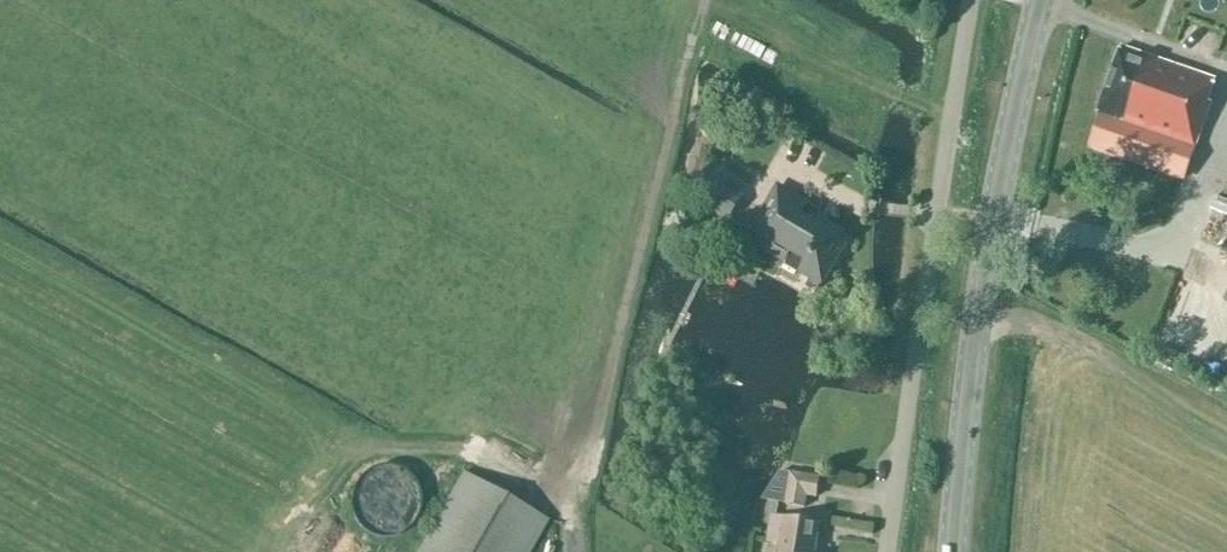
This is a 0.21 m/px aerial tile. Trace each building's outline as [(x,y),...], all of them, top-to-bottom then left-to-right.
[(1192,149),(1209,101),(1207,101),(1215,81),(1120,47),(1096,115),(1101,116),(1192,149)] [(1182,178),(1192,149),(1101,116),(1090,146),(1182,178)] [(750,200),(759,187),(724,163),(715,176),(750,200)] [(741,195),(718,182),(704,205),(728,219),(741,195)] [(814,223),(819,216),(778,189),(758,220),(767,226),(757,242),(819,282),(840,249),(825,239),(829,232),(814,223)] [(462,472),(418,551),(530,551),(548,519),(462,472)] [(807,496),(816,497),(819,478),(791,474),(787,504),(805,507),(807,496)] [(818,524),(773,517),(769,540),(780,542),(779,551),(814,551),(818,524)] [(326,542),(322,551),(349,551),(326,542)]
